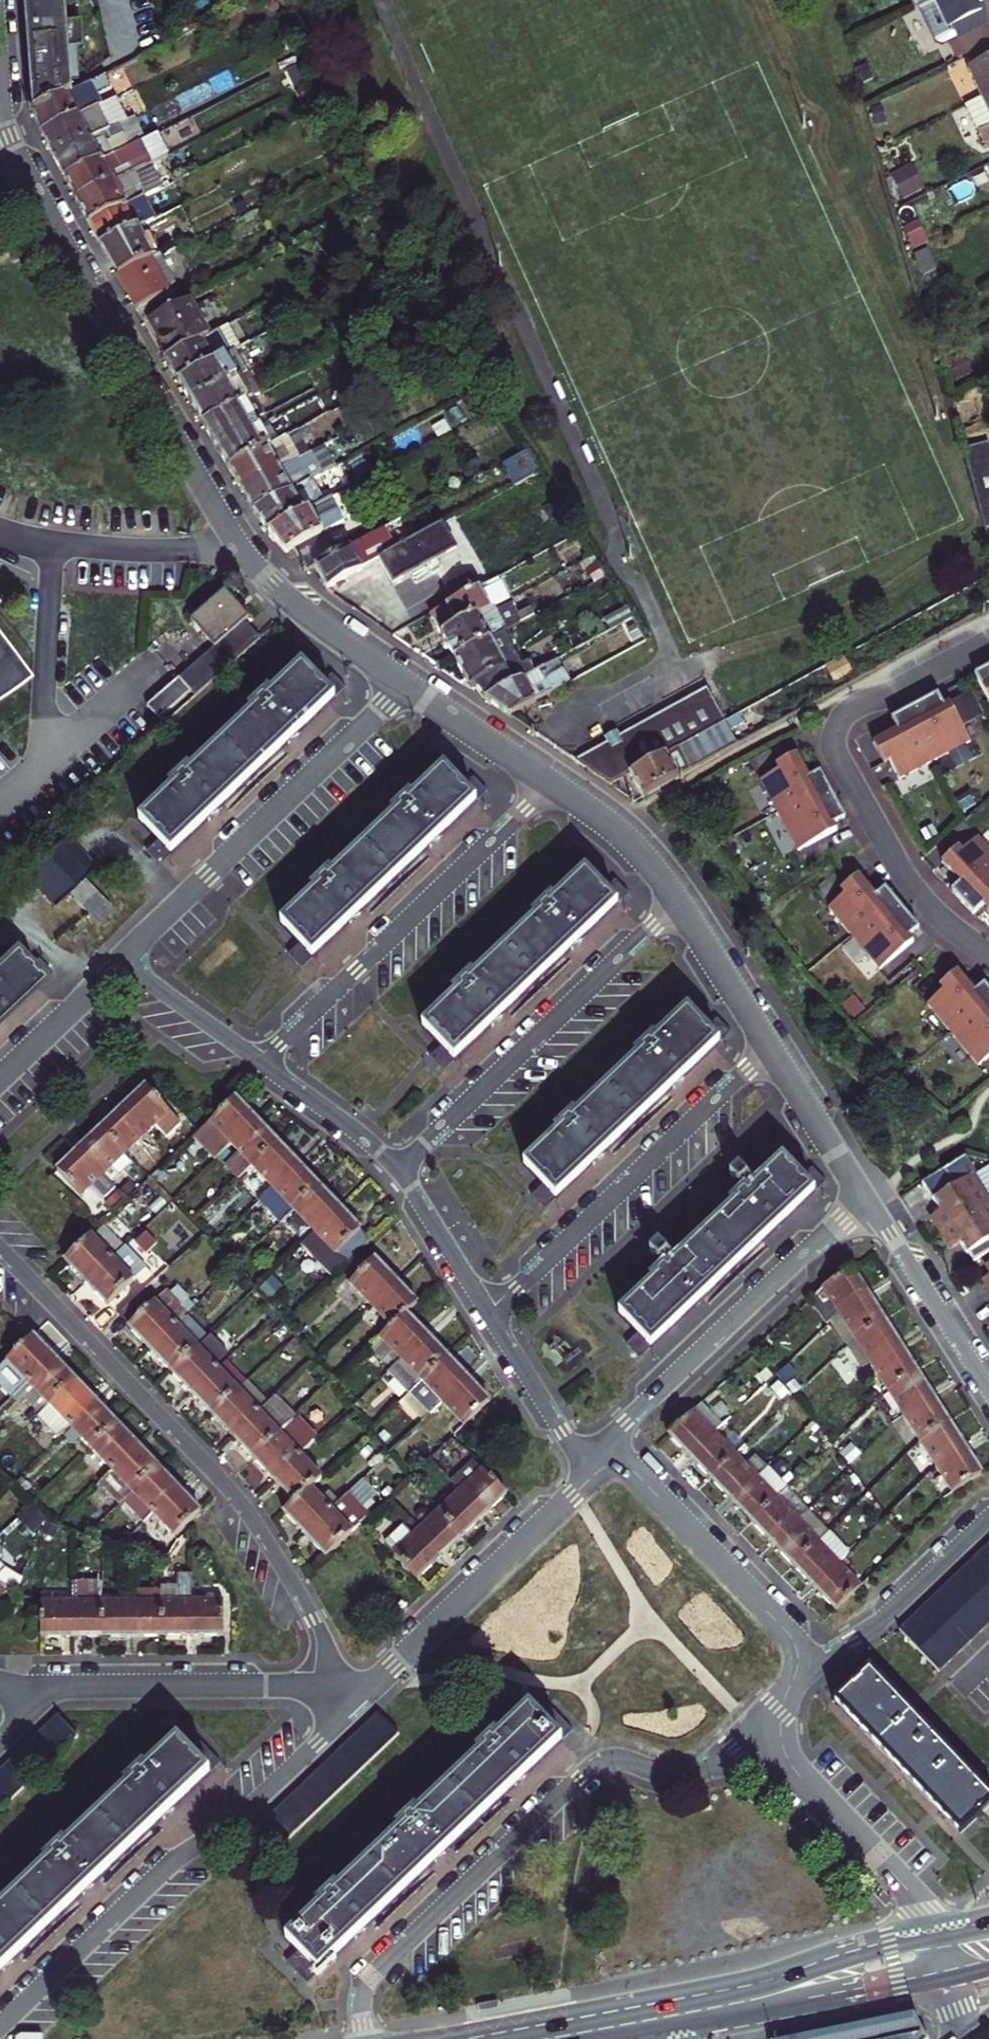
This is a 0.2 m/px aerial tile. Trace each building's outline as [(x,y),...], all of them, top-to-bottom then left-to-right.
[(58,0),(24,0),(34,113),(66,97),(58,0)] [(914,14),(917,12),(943,0),(907,0),(914,14)] [(917,12),(934,48),(939,49),(947,46),(955,61),(963,57),(964,59),(988,47),(988,42),(983,29),(985,27),(977,8),(983,5),(980,0),(943,0),(917,12)] [(985,27),(983,5),(977,8),(985,27)] [(966,74),(979,101),(988,96),(988,47),(964,59),(970,72),(966,74)] [(43,137),(80,118),(74,106),(96,95),(91,84),(66,97),(34,113),(43,137)] [(988,145),(988,96),(979,101),(964,108),(983,148),(988,145)] [(99,109),(80,118),(43,137),(54,159),(110,131),(99,109)] [(118,127),(110,131),(54,159),(66,182),(114,157),(107,144),(123,137),(118,127)] [(127,151),(114,157),(66,182),(78,204),(115,185),(109,172),(132,161),(127,151)] [(900,199),(923,191),(913,165),(891,173),(900,199)] [(152,166),(115,185),(78,204),(89,226),(126,207),(120,195),(157,177),(152,166)] [(101,249),(136,231),(131,220),(150,210),(144,198),(126,207),(89,226),(101,249)] [(117,279),(162,257),(146,226),(136,231),(101,249),(109,265),(117,279)] [(137,313),(168,297),(174,294),(165,276),(169,273),(162,257),(117,279),(137,313)] [(175,311),(168,297),(137,313),(145,327),(175,311)] [(145,327),(165,361),(207,337),(188,304),(175,311),(145,327)] [(165,361),(179,384),(227,357),(221,345),(226,342),(220,331),(207,337),(165,361)] [(179,384),(193,408),(248,376),(235,353),(227,357),(179,384)] [(248,376),(193,408),(205,428),(254,401),(261,397),(248,376)] [(254,401),(205,428),(220,453),(230,472),(277,445),(266,424),(254,401)] [(277,445),(230,472),(243,493),(300,461),(293,449),(297,447),(294,442),(290,444),(287,439),(277,445)] [(300,461),(243,493),(256,515),(312,484),(309,477),(312,475),(310,470),(306,472),(300,461)] [(972,480),(976,491),(988,484),(988,471),(972,480)] [(270,535),(325,503),(313,483),(312,484),(256,515),(270,535)] [(976,491),(983,515),(988,537),(988,484),(976,491)] [(331,500),(325,503),(270,535),(278,545),(287,555),(295,551),(307,573),(316,569),(336,558),(323,535),(345,524),(331,500)] [(443,572),(438,564),(458,553),(445,528),(391,557),(382,562),(395,587),(412,578),(416,587),(443,572)] [(390,538),(395,535),(391,528),(386,530),(390,538)] [(391,557),(379,534),(336,558),(316,569),(329,591),(382,562),(391,557)] [(473,575),(447,589),(456,603),(481,589),(473,575)] [(444,637),(493,610),(481,589),(456,603),(433,616),(444,637)] [(192,701),(262,640),(247,621),(243,624),(223,602),(222,597),(187,627),(211,654),(176,685),(192,701)] [(456,660),(492,641),(484,626),(498,619),(493,610),(444,637),(456,660)] [(612,632),(635,620),(628,610),(606,621),(612,632)] [(32,679),(0,637),(0,701),(32,679)] [(498,653),(492,641),(456,660),(471,689),(476,687),(487,700),(515,685),(507,671),(521,664),(512,647),(498,653)] [(322,684),(303,664),(272,694),(269,692),(250,711),(252,713),(192,770),(190,768),(170,787),(172,789),(140,820),(158,839),(147,849),(161,864),(347,687),(333,673),(322,684)] [(487,700),(510,716),(572,683),(566,672),(552,679),(546,669),(515,685),(487,700)] [(976,675),(988,699),(988,669),(976,675)] [(143,712),(156,726),(187,698),(175,686),(143,712)] [(708,691),(575,762),(611,787),(633,775),(705,736),(726,725),(708,691)] [(973,691),(951,703),(964,727),(986,715),(973,691)] [(928,718),(933,716),(931,713),(945,706),(939,695),(920,704),(928,718)] [(906,712),(933,762),(971,741),(964,727),(951,703),(945,706),(931,713),(933,716),(928,718),(920,704),(906,712)] [(901,779),(933,762),(906,712),(892,719),(900,733),(895,736),(894,733),(874,744),(885,764),(891,761),(901,779)] [(645,797),(717,758),(705,736),(633,775),(645,797)] [(782,772),(763,781),(781,814),(831,788),(823,773),(810,781),(807,776),(810,775),(799,755),(779,766),(782,772)] [(313,894),(281,925),(300,944),(289,955),(303,969),(489,792),(475,778),(464,788),(445,769),(414,799),(411,797),(391,816),(393,818),(333,875),(331,873),(311,892),(313,894)] [(825,809),(839,802),(831,788),(781,814),(801,852),(840,832),(837,826),(830,812),(827,814),(825,809)] [(830,812),(837,826),(849,820),(839,802),(825,809),(827,814),(830,812)] [(55,864),(75,845),(65,835),(45,854),(55,864)] [(942,865),(946,870),(957,881),(960,879),(963,883),(952,894),(963,905),(988,880),(988,850),(974,835),(942,865)] [(85,855),(75,845),(55,864),(65,875),(85,855)] [(33,885),(55,864),(45,854),(23,875),(33,885)] [(85,855),(65,875),(75,886),(82,880),(96,866),(85,855)] [(65,875),(55,864),(33,885),(44,895),(65,875)] [(957,881),(946,870),(937,879),(952,894),(963,883),(960,879),(957,881)] [(455,996),(423,1027),(441,1046),(430,1057),(444,1071),(630,894),(616,880),(605,890),(586,871),(555,901),(553,899),(532,918),(535,920),(475,977),(473,975),(453,994),(455,996)] [(54,906),(69,892),(75,886),(65,875),(44,895),(54,906)] [(831,910),(855,939),(898,902),(888,890),(876,900),(873,896),(875,894),(861,877),(843,892),(847,897),(831,910)] [(82,880),(75,886),(87,898),(93,892),(82,880)] [(963,905),(974,917),(985,906),(988,910),(988,880),(963,905)] [(69,892),(80,904),(87,898),(75,886),(69,892)] [(111,910),(93,892),(87,898),(80,904),(88,912),(98,923),(111,910)] [(916,944),(912,939),(902,927),(900,929),(896,925),(909,915),(898,902),(855,939),(882,972),(916,944)] [(912,939),(922,931),(909,915),(896,925),(900,929),(902,927),(912,939)] [(52,972),(39,958),(28,968),(9,948),(0,957),(0,1022),(52,972)] [(952,1036),(988,1006),(988,992),(986,988),(974,998),(970,994),(973,992),(959,975),(941,989),(945,994),(929,1007),(952,1036)] [(952,1036),(980,1069),(988,1062),(988,1006),(952,1036)] [(557,1135),(525,1165),(543,1184),(532,1195),(546,1209),(732,1033),(718,1018),(707,1028),(689,1009),(657,1039),(655,1037),(635,1056),(637,1058),(577,1115),(575,1113),(555,1132),(557,1135)] [(147,1086),(124,1108),(147,1133),(156,1125),(167,1135),(180,1123),(170,1111),(147,1086)] [(236,1099),(201,1129),(198,1132),(220,1155),(231,1145),(256,1121),(236,1099)] [(124,1108),(102,1128),(126,1153),(147,1133),(124,1108)] [(277,1143),(256,1121),(231,1145),(240,1154),(227,1166),(239,1179),(277,1143)] [(102,1128),(81,1149),(104,1174),(126,1153),(102,1128)] [(298,1165),(277,1143),(239,1179),(260,1200),(273,1188),(298,1165)] [(81,1149),(58,1171),(81,1195),(92,1185),(106,1200),(117,1189),(104,1174),(81,1149)] [(653,1283),(620,1313),(639,1332),(627,1343),(642,1358),(828,1181),(814,1167),(811,1170),(806,1173),(802,1177),(784,1158),(761,1179),(739,1156),(725,1169),(739,1184),(737,1186),(742,1192),(730,1205),(732,1207),(681,1255),(659,1232),(645,1245),(659,1260),(657,1262),(663,1268),(650,1280),(653,1283)] [(298,1165),(273,1188),(293,1210),(318,1186),(298,1165)] [(987,1168),(948,1193),(955,1204),(947,1209),(957,1225),(988,1205),(988,1171),(987,1168)] [(293,1210),(314,1231),(339,1208),(318,1186),(293,1210)] [(957,1225),(967,1241),(975,1236),(982,1247),(988,1242),(988,1205),(957,1225)] [(367,1237),(339,1208),(314,1231),(303,1242),(331,1271),(367,1237)] [(65,1260),(86,1282),(112,1258),(91,1235),(65,1260)] [(112,1258),(86,1282),(108,1304),(147,1267),(126,1245),(112,1258)] [(350,1283),(370,1305),(396,1281),(376,1259),(350,1283)] [(812,1300),(828,1324),(841,1312),(869,1295),(854,1270),(826,1287),(812,1300)] [(396,1281),(370,1305),(392,1328),(406,1314),(417,1303),(396,1281)] [(150,1349),(186,1314),(165,1292),(151,1306),(128,1327),(150,1349)] [(140,1294),(117,1316),(128,1327),(151,1306),(140,1294)] [(841,1312),(857,1338),(885,1320),(869,1295),(841,1312)] [(841,1312),(828,1324),(844,1350),(857,1338),(841,1312)] [(207,1336),(186,1314),(150,1349),(170,1371),(196,1347),(207,1336)] [(392,1328),(381,1338),(401,1359),(426,1336),(406,1314),(392,1328)] [(885,1320),(857,1338),(873,1363),(901,1346),(885,1320)] [(55,1358),(33,1336),(26,1342),(0,1368),(0,1386),(12,1399),(55,1358)] [(445,1357),(426,1336),(401,1359),(390,1370),(410,1391),(445,1357)] [(901,1346),(873,1363),(889,1389),(917,1371),(901,1346)] [(191,1393),(217,1368),(196,1347),(170,1371),(191,1393)] [(445,1357),(410,1391),(431,1414),(433,1412),(467,1380),(445,1357)] [(12,1399),(32,1420),(49,1404),(75,1379),(55,1358),(12,1399)] [(212,1414),(238,1390),(217,1368),(191,1393),(212,1414)] [(917,1371),(889,1389),(905,1415),(933,1397),(917,1371)] [(75,1379),(49,1404),(70,1426),(96,1401),(75,1379)] [(467,1380),(433,1412),(455,1435),(488,1403),(467,1380)] [(212,1414),(233,1436),(259,1412),(238,1390),(212,1414)] [(905,1415),(921,1440),(949,1422),(933,1397),(905,1415)] [(96,1401),(70,1426),(91,1448),(117,1423),(96,1401)] [(703,1404),(671,1434),(691,1456),(716,1432),(723,1425),(703,1404)] [(233,1436),(254,1459),(280,1434),(259,1412),(233,1436)] [(949,1422),(921,1440),(936,1465),(965,1448),(949,1422)] [(117,1423),(91,1448),(112,1470),(138,1445),(117,1423)] [(274,1480),(300,1455),(311,1445),(291,1423),(280,1434),(254,1459),(274,1480)] [(691,1456),(712,1478),(737,1454),(716,1432),(691,1456)] [(138,1445),(112,1470),(96,1485),(117,1507),(159,1468),(138,1445)] [(965,1448),(936,1465),(953,1492),(982,1474),(965,1448)] [(712,1478),(732,1500),(769,1465),(755,1450),(744,1461),(737,1454),(712,1478)] [(274,1480),(295,1501),(309,1487),(321,1476),(300,1455),(274,1480)] [(732,1500),(753,1521),(778,1497),(789,1486),(769,1465),(732,1500)] [(179,1489),(159,1468),(117,1507),(137,1529),(154,1514),(179,1489)] [(484,1469),(461,1491),(485,1516),(508,1494),(484,1469)] [(789,1486),(778,1497),(798,1519),(810,1508),(789,1486)] [(295,1501),(283,1512),(305,1534),(331,1509),(309,1487),(295,1501)] [(154,1514),(176,1536),(201,1512),(179,1489),(154,1514)] [(485,1516),(461,1491),(439,1511),(463,1537),(485,1516)] [(331,1509),(305,1534),(327,1556),(365,1520),(369,1516),(347,1494),(331,1509)] [(753,1521),(773,1543),(798,1519),(778,1497),(753,1521)] [(773,1543),(794,1565),(830,1529),(810,1508),(798,1519),(773,1543)] [(441,1558),(463,1537),(439,1511),(417,1532),(441,1558)] [(397,1551),(395,1553),(419,1578),(441,1558),(417,1532),(414,1535),(404,1525),(387,1541),(397,1551)] [(830,1529),(794,1565),(815,1587),(839,1563),(851,1551),(830,1529)] [(983,1550),(972,1560),(988,1578),(988,1556),(983,1550)] [(963,1570),(982,1590),(988,1584),(988,1578),(972,1560),(963,1570)] [(839,1563),(815,1587),(837,1611),(862,1587),(839,1563)] [(963,1570),(952,1580),(972,1600),(982,1590),(963,1570)] [(163,1590),(163,1601),(163,1636),(192,1636),(192,1601),(192,1576),(177,1576),(177,1591),(163,1590)] [(952,1580),(942,1589),(961,1610),(972,1600),(952,1580)] [(961,1610),(942,1589),(931,1600),(950,1620),(961,1610)] [(133,1602),(133,1637),(163,1636),(163,1601),(163,1590),(133,1591),(133,1602)] [(972,1600),(988,1619),(988,1598),(982,1590),(972,1600)] [(931,1600),(921,1609),(940,1630),(950,1620),(931,1600)] [(961,1610),(981,1631),(988,1624),(988,1619),(972,1600),(961,1610)] [(192,1601),(192,1636),(225,1636),(225,1601),(192,1601)] [(42,1602),(42,1637),(72,1637),(72,1602),(42,1602)] [(72,1602),(72,1637),(103,1637),(103,1602),(72,1602)] [(103,1602),(103,1637),(133,1637),(133,1602),(103,1602)] [(940,1630),(921,1609),(911,1619),(930,1640),(940,1630)] [(961,1610),(950,1620),(970,1642),(981,1631),(961,1610)] [(930,1640),(911,1619),(900,1629),(905,1635),(919,1650),(930,1640)] [(950,1620),(940,1630),(961,1651),(970,1642),(950,1620)] [(940,1630),(930,1640),(950,1661),(961,1651),(940,1630)] [(950,1661),(930,1640),(919,1650),(939,1672),(950,1661)] [(892,1691),(870,1668),(835,1701),(857,1723),(892,1691)] [(912,1714),(892,1691),(857,1723),(878,1746),(912,1714)] [(319,1910),(287,1940),(299,1952),(287,1963),(308,1985),(576,1732),(556,1710),(545,1720),(533,1708),(501,1738),(498,1736),(478,1755),(480,1757),(420,1814),(417,1812),(397,1831),(400,1833),(339,1890),(337,1888),(317,1907),(319,1910)] [(380,1711),(369,1722),(389,1743),(400,1733),(380,1711)] [(912,1714),(878,1746),(899,1768),(933,1735),(912,1714)] [(59,1715),(48,1725),(69,1747),(79,1737),(59,1715)] [(369,1722),(358,1732),(378,1754),(389,1743),(369,1722)] [(48,1725),(38,1735),(59,1757),(69,1747),(48,1725)] [(358,1732),(347,1743),(367,1764),(378,1754),(358,1732)] [(38,1735),(27,1746),(48,1767),(59,1757),(38,1735)] [(954,1758),(933,1735),(899,1768),(920,1790),(954,1758)] [(224,1763),(203,1742),(192,1752),(180,1740),(148,1770),(146,1767),(126,1786),(128,1789),(68,1846),(65,1843),(45,1863),(47,1865),(0,1909),(0,1974),(224,1763)] [(347,1743),(337,1752),(357,1773),(367,1764),(347,1743)] [(27,1746),(17,1755),(38,1777),(48,1767),(27,1746)] [(337,1752),(327,1761),(348,1783),(357,1773),(337,1752)] [(17,1755),(7,1765),(28,1787),(38,1777),(17,1755)] [(973,1778),(954,1758),(920,1790),(939,1810),(973,1778)] [(327,1761),(317,1772),(337,1793),(348,1783),(327,1761)] [(0,1772),(0,1779),(17,1798),(28,1787),(7,1765),(0,1772)] [(317,1772),(306,1782),(327,1803),(337,1793),(317,1772)] [(939,1810),(961,1834),(983,1813),(988,1807),(988,1795),(973,1778),(939,1810)] [(7,1807),(17,1798),(0,1779),(0,1799),(7,1807)] [(327,1803),(306,1782),(296,1791),(316,1813),(327,1803)] [(296,1791),(285,1802),(306,1823),(316,1813),(296,1791)] [(285,1802),(275,1811),(295,1833),(306,1823),(285,1802)] [(275,1811),(265,1821),(285,1843),(295,1833),(275,1811)] [(913,2015),(796,2038),(926,2038),(913,2015)]
